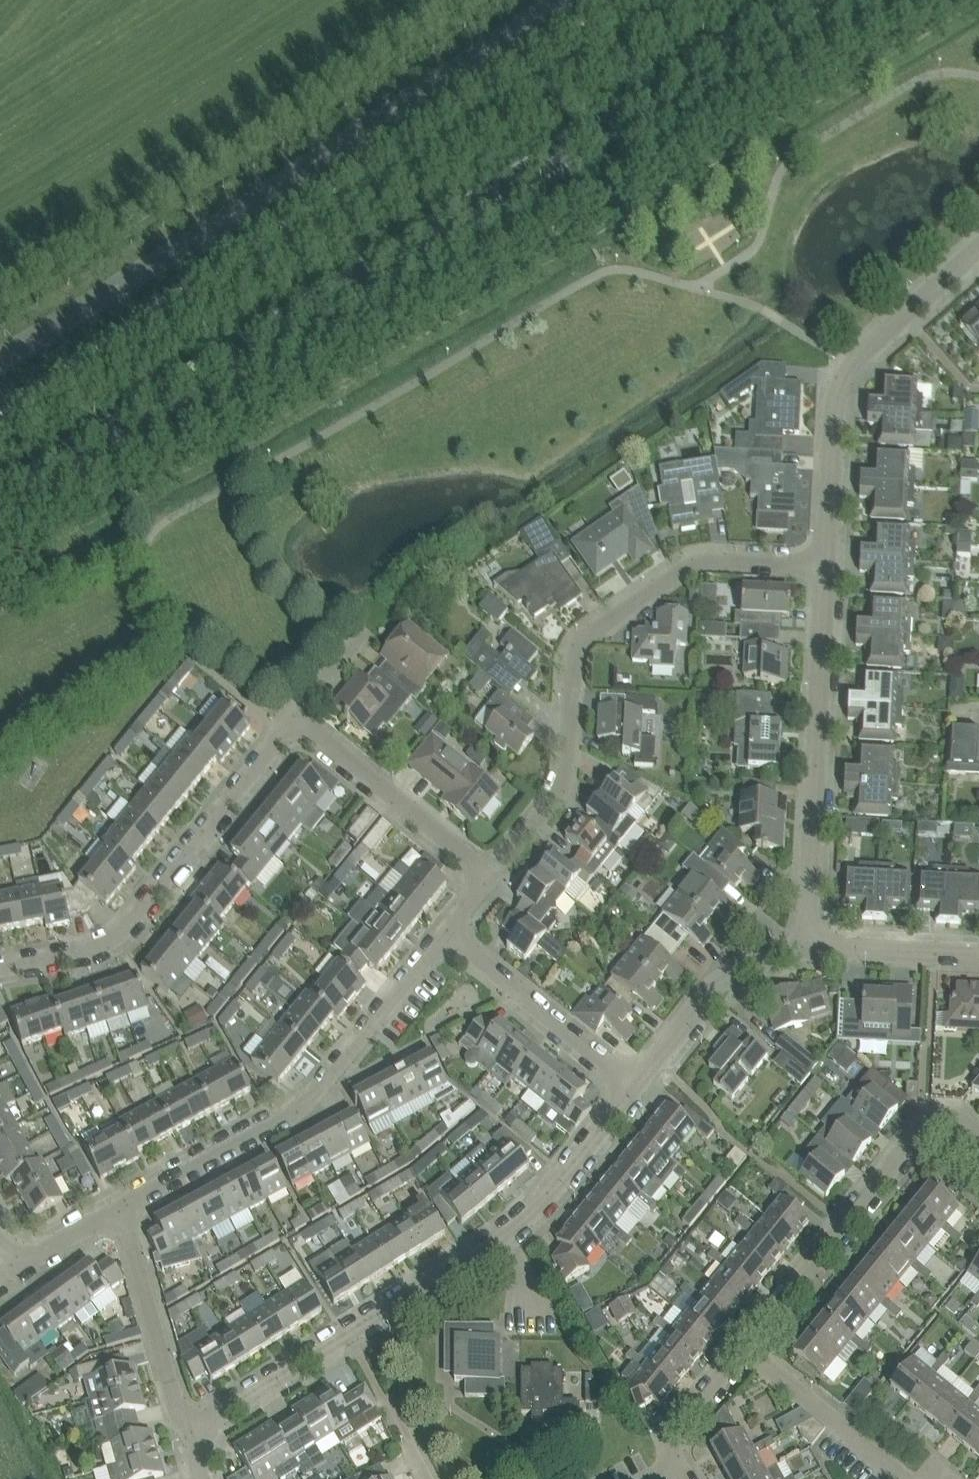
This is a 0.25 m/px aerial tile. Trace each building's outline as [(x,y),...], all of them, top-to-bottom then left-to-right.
[(962,325),(978,344),(978,303),(971,310),(975,314),(962,325)] [(787,378),(807,380),(808,366),(788,365),(787,378)] [(756,438),(755,452),(761,452),(783,453),(785,433),(800,434),(803,383),(759,380),(760,366),(722,392),(730,404),(759,385),(757,422),(765,422),(764,438),(756,438)] [(870,398),(869,411),(923,413),(924,396),(932,396),(933,382),(918,381),(918,380),(883,378),(882,399),(870,398)] [(966,396),(955,383),(954,401),(966,401),(966,396)] [(935,414),(923,413),(869,411),(869,423),(881,424),(879,444),(899,445),(914,446),(915,431),(934,432),(935,414)] [(965,433),(978,434),(978,426),(978,425),(965,425),(965,433)] [(761,452),(755,452),(744,451),(715,449),(716,458),(718,471),(743,472),(744,465),(748,465),(747,481),(752,482),(751,497),(760,497),(759,513),(770,514),(769,530),(788,531),(789,515),(796,515),(798,468),(760,465),(761,452)] [(861,484),(915,487),(916,469),(909,469),(910,454),(875,452),(874,473),(862,472),(861,484)] [(724,512),(725,511),(722,492),(718,471),(716,458),(660,467),(664,488),(667,488),(670,504),(662,505),(662,506),(670,505),(674,528),(682,526),(683,530),(697,528),(696,524),(715,521),(711,499),(722,497),(724,512)] [(978,472),(978,466),(978,461),(963,460),(962,471),(978,472)] [(978,472),(962,471),(962,478),(978,479),(978,472)] [(950,482),(949,488),(960,489),(960,478),(954,478),(950,482)] [(915,487),(861,484),(861,497),(873,497),(872,518),(906,520),(907,505),(914,505),(915,487)] [(638,520),(650,511),(640,486),(623,498),(638,520)] [(624,510),(576,543),(597,574),(630,551),(636,560),(652,549),(624,510)] [(945,515),(944,526),(957,526),(958,515),(945,515)] [(560,542),(543,517),(521,532),(532,548),(538,543),(545,552),(560,542)] [(862,546),(861,558),(915,561),(916,543),(909,543),(910,528),(875,526),(874,547),(862,546)] [(944,526),(944,535),(957,536),(957,526),(944,526)] [(959,532),(959,540),(972,541),(972,532),(959,532)] [(957,545),(957,555),(971,556),(972,545),(958,545),(957,545)] [(508,574),(495,583),(504,591),(519,604),(524,601),(527,605),(526,605),(528,609),(529,609),(536,617),(550,607),(548,604),(554,600),(562,611),(584,596),(553,552),(524,572),(508,574)] [(915,561),(861,558),(861,571),(873,572),(872,592),(906,594),(907,579),(914,579),(915,561)] [(736,625),(761,626),(776,627),(776,615),(790,616),(792,590),(744,588),(742,612),(736,612),(736,625)] [(691,590),(691,601),(701,601),(702,591),(691,590)] [(944,591),(943,600),(955,600),(956,591),(944,591)] [(499,622),(509,610),(491,595),(481,608),(499,622)] [(858,620),(858,632),(911,635),(912,617),(905,617),(906,602),(871,600),(870,621),(858,620)] [(955,605),(954,618),(967,618),(967,606),(955,605)] [(686,645),(687,633),(688,613),(660,611),(659,626),(650,625),(647,625),(646,634),(635,633),(634,661),(651,662),(651,666),(675,667),(676,644),(686,645)] [(707,623),(700,623),(699,638),(706,638),(707,623)] [(427,688),(426,688),(449,659),(408,625),(384,655),(405,671),(395,683),(413,697),(417,701),(427,688)] [(761,682),(767,683),(787,684),(788,652),(764,651),(765,645),(760,645),(761,626),(736,625),(742,626),(741,640),(747,640),(745,676),(762,677),(761,682)] [(463,656),(482,671),(493,680),(498,684),(509,671),(528,687),(539,674),(529,666),(539,652),(513,631),(501,645),(508,650),(502,658),(486,645),(492,638),(483,630),(463,656)] [(911,635),(858,632),(857,645),(869,645),(868,666),(902,668),(903,653),(911,653),(911,635)] [(938,637),(937,644),(943,650),(951,651),(952,638),(938,637)] [(189,661),(175,678),(182,683),(196,666),(189,661)] [(493,680),(482,671),(470,685),(481,694),(493,680)] [(850,694),(850,706),(903,709),(904,691),(897,690),(898,675),(883,675),(863,674),(862,694),(850,694)] [(413,697),(395,683),(389,678),(379,691),(360,675),(335,707),(347,716),(346,718),(349,720),(350,719),(363,730),(374,717),(388,728),(413,697)] [(182,683),(175,678),(167,688),(174,693),(182,683)] [(505,751),(508,747),(519,756),(535,736),(520,724),(528,714),(513,701),(500,691),(486,708),(497,717),(487,730),(498,739),(495,742),(505,751)] [(749,768),(760,768),(780,769),(782,731),(784,731),(785,710),(771,709),(772,695),(738,693),(736,728),(751,729),(749,768)] [(167,701),(160,696),(152,705),(159,711),(167,701)] [(624,742),(624,754),(637,754),(636,765),(655,766),(656,739),(641,738),(643,712),(656,713),(657,699),(627,697),(626,710),(601,708),(599,740),(624,742)] [(151,721),(159,711),(152,705),(144,715),(151,721)] [(237,745),(252,727),(224,705),(210,723),(237,745)] [(903,709),(850,706),(849,718),(861,719),(860,740),(894,741),(895,726),(902,727),(903,709)] [(218,759),(217,760),(222,763),(237,745),(210,723),(196,740),(195,741),(218,759)] [(419,723),(415,728),(425,736),(429,731),(419,723)] [(443,723),(436,731),(445,739),(452,730),(443,723)] [(950,730),(948,772),(978,774),(978,732),(950,730)] [(139,736),(132,731),(124,741),(131,746),(139,736)] [(203,777),(217,760),(218,759),(195,741),(196,740),(192,736),(176,755),(203,777)] [(483,778),(464,762),(433,737),(424,749),(411,764),(450,795),(445,801),(472,823),(479,815),(480,816),(483,814),(481,812),(499,790),(483,778)] [(123,756),(131,746),(124,741),(116,751),(123,756)] [(472,747),(466,754),(481,766),(487,759),(476,750),(472,747)] [(846,767),(846,780),(900,783),(900,765),(893,764),(894,749),(859,747),(858,768),(846,767)] [(176,755),(162,772),(189,794),(203,777),(176,755)] [(315,762),(314,763),(307,771),(301,767),(287,784),(316,807),(330,790),(334,793),(341,784),(315,762)] [(110,772),(103,766),(95,776),(102,782),(110,772)] [(189,794),(162,772),(148,789),(175,811),(189,794)] [(94,792),(102,782),(95,776),(87,786),(94,792)] [(601,795),(637,824),(637,823),(629,816),(637,806),(645,813),(664,790),(641,778),(631,791),(615,778),(601,795)] [(891,800),(899,801),(900,783),(846,780),(845,792),(857,793),(856,813),(881,815),(891,815),(891,800)] [(782,848),(783,825),(784,814),(776,814),(777,797),(776,797),(777,783),(744,781),(742,831),(758,832),(757,847),(763,847),(763,849),(768,849),(768,847),(782,848)] [(694,782),(693,797),(704,798),(705,783),(694,782)] [(316,807),(287,784),(274,801),(302,824),(312,832),(326,816),(316,807)] [(148,789),(133,807),(160,829),(175,811),(148,789)] [(580,821),(616,850),(637,824),(601,795),(587,812),(603,825),(597,834),(581,821),(580,821)] [(302,824),(274,801),(260,818),(288,841),(302,824)] [(74,802),(66,812),(73,817),(81,807),(74,802)] [(160,829),(133,807),(119,825),(146,847),(160,829)] [(358,842),(380,815),(370,807),(348,834),(358,842)] [(66,812),(58,821),(65,827),(69,823),(73,817),(66,812)] [(73,817),(69,823),(76,828),(80,823),(73,817)] [(260,818),(246,834),(275,857),(288,841),(260,818)] [(372,853),(381,842),(394,827),(384,818),(362,845),(372,853)] [(864,820),(863,834),(877,834),(877,820),(864,820)] [(582,851),(576,859),(595,875),(616,850),(580,821),(566,839),(582,851)] [(883,822),(882,834),(890,834),(894,831),(894,823),(883,822)] [(919,822),(919,833),(924,833),(928,829),(928,822),(919,822)] [(131,865),(132,864),(146,847),(119,825),(104,844),(108,847),(109,847),(131,865)] [(705,863),(727,881),(736,888),(742,879),(752,887),(761,876),(739,858),(747,849),(724,830),(710,847),(714,851),(705,863)] [(284,865),(275,857),(246,834),(232,852),(241,859),(233,869),(249,881),(253,885),(257,879),(266,887),(284,865)] [(666,835),(657,845),(664,850),(669,850),(675,843),(666,835)] [(345,844),(338,853),(345,859),(352,849),(345,844)] [(23,855),(21,846),(9,848),(10,857),(23,855)] [(122,886),(137,868),(132,864),(131,865),(109,847),(108,847),(95,864),(122,886)] [(10,857),(9,848),(0,850),(0,859),(10,857)] [(356,852),(348,862),(355,867),(363,858),(356,852)] [(345,859),(338,853),(330,863),(337,868),(345,859)] [(553,854),(539,872),(566,893),(578,878),(586,885),(595,875),(576,859),(569,867),(553,854)] [(727,881),(705,863),(694,854),(684,868),(694,876),(679,894),(710,919),(716,911),(726,919),(735,908),(716,893),(727,881)] [(355,867),(348,862),(341,871),(348,877),(355,867)] [(405,879),(433,902),(447,885),(419,862),(411,871),(401,862),(394,871),(404,880),(405,879)] [(95,864),(74,890),(87,912),(99,898),(107,904),(122,886),(95,864)] [(863,918),(875,919),(878,865),(860,864),(860,871),(845,870),(843,905),(864,906),(863,918)] [(896,865),(878,865),(875,919),(888,919),(888,907),(909,908),(910,888),(911,873),(896,873),(896,865)] [(206,883),(234,905),(247,888),(221,866),(206,883)] [(949,923),(952,868),(934,867),(934,875),(919,874),(917,909),(937,910),(937,922),(949,923)] [(949,923),(962,923),(962,911),(978,912),(978,877),(970,877),(970,869),(952,868),(949,923)] [(517,911),(547,935),(556,923),(555,908),(554,907),(566,893),(539,872),(518,898),(524,903),(517,911)] [(327,884),(334,890),(340,882),(333,877),(327,884)] [(313,888),(319,894),(327,884),(320,879),(313,888)] [(433,902),(405,879),(404,880),(391,896),(420,919),(433,902)] [(597,879),(591,886),(598,891),(603,884),(597,879)] [(193,901),(197,905),(224,926),(225,925),(220,921),(234,905),(206,883),(193,901)] [(327,884),(319,894),(326,899),(334,890),(327,884)] [(625,887),(619,894),(631,904),(636,896),(625,887)] [(40,888),(18,892),(24,927),(46,922),(47,922),(40,888)] [(87,912),(74,890),(65,892),(64,889),(42,894),(41,888),(40,888),(47,922),(46,922),(47,928),(71,923),(69,916),(87,912)] [(368,906),(406,936),(420,919),(391,896),(382,889),(368,906)] [(0,896),(0,921),(2,931),(24,927),(18,892),(0,896)] [(664,914),(654,926),(675,944),(685,931),(704,946),(713,935),(704,927),(710,919),(679,894),(664,913),(664,914)] [(365,903),(352,920),(364,930),(392,953),(406,936),(368,906),(365,903)] [(184,921),(211,942),(224,926),(197,905),(184,921)] [(496,921),(504,927),(513,916),(505,910),(496,921)] [(513,916),(504,927),(503,928),(512,935),(517,929),(520,932),(515,938),(508,947),(526,961),(538,946),(560,964),(569,953),(547,935),(517,911),(513,916)] [(170,938),(197,959),(211,942),(184,921),(170,938)] [(277,926),(270,935),(278,940),(285,931),(277,926)] [(675,944),(654,926),(644,939),(643,938),(628,958),(659,983),(665,975),(675,982),(684,971),(665,956),(675,944)] [(392,953),(364,930),(342,957),(343,958),(346,960),(362,972),(370,963),(379,970),(392,953)] [(289,934),(281,944),(289,950),(297,940),(289,934)] [(270,935),(264,942),(272,948),(278,940),(270,935)] [(183,976),(197,959),(170,938),(157,955),(183,976)] [(281,944),(273,953),(281,960),(289,950),(281,944)] [(183,976),(157,955),(143,972),(170,993),(183,976)] [(251,958),(243,968),(250,974),(258,964),(251,958)] [(343,958),(339,963),(351,972),(358,977),(362,972),(346,960),(343,958)] [(613,977),(603,990),(624,1007),(634,994),(653,1009),(662,998),(652,990),(659,983),(628,958),(612,977),(613,977)] [(325,980),(352,1002),(367,985),(358,977),(351,972),(339,963),(325,980)] [(222,967),(217,974),(227,982),(232,975),(222,967)] [(243,968),(235,978),(242,983),(250,974),(243,968)] [(262,968),(254,977),(262,983),(269,974),(262,968)] [(117,983),(128,1015),(149,1008),(137,975),(117,983)] [(254,977),(246,987),(253,994),(262,983),(254,977)] [(338,1019),(352,1002),(325,980),(312,996),(308,992),(307,993),(334,1015),(338,1019)] [(128,1015),(117,983),(97,990),(108,1022),(128,1015)] [(791,993),(791,991),(768,997),(773,1017),(777,1029),(806,1020),(806,1018),(828,1012),(826,1004),(820,984),(798,991),(798,989),(796,989),(797,991),(791,993)] [(830,985),(830,994),(839,994),(839,985),(830,985)] [(978,1031),(978,988),(960,987),(959,999),(953,999),(952,1014),(938,1014),(937,1028),(958,1029),(978,1031)] [(840,1001),(839,1026),(893,1028),(892,1038),(910,1039),(910,1030),(912,989),(895,988),(895,995),(866,993),(865,1002),(840,1001)] [(593,1001),(588,997),(574,1014),(597,1033),(605,1023),(627,1042),(636,1030),(626,1023),(633,1014),(624,1007),(603,990),(602,989),(593,1001)] [(97,990),(76,997),(87,1029),(108,1022),(97,990)] [(216,1001),(223,1007),(231,997),(224,991),(216,1001)] [(320,1032),(334,1015),(307,993),(293,1010),(320,1032)] [(87,1029),(76,997),(56,1004),(54,998),(53,998),(64,1031),(66,1037),(87,1029)] [(44,1038),(64,1031),(53,998),(33,1005),(44,1038)] [(223,1007),(216,1001),(208,1010),(214,1016),(223,1007)] [(236,1002),(228,1012),(235,1018),(243,1008),(236,1002)] [(44,1038),(33,1005),(12,1012),(23,1045),(44,1038)] [(3,1010),(0,1012),(0,1023),(1,1026),(9,1022),(3,1010)] [(320,1032),(293,1010),(280,1027),(307,1049),(320,1032)] [(226,1027),(235,1018),(228,1012),(220,1022),(226,1027)] [(474,1066),(478,1064),(489,1073),(518,1036),(501,1022),(496,1028),(482,1017),(467,1036),(481,1047),(479,1049),(481,1050),(477,1055),(473,1054),(469,1055),(467,1059),(467,1063),(470,1066),(474,1066)] [(769,1056),(749,1039),(733,1026),(725,1037),(731,1042),(710,1067),(721,1076),(715,1083),(733,1098),(749,1079),(738,1070),(741,1066),(752,1075),(769,1056)] [(307,1049),(280,1027),(266,1044),(293,1066),(307,1049)] [(213,1039),(209,1031),(197,1037),(201,1044),(213,1039)] [(439,1035),(431,1040),(443,1061),(450,1057),(439,1035)] [(783,1051),(811,1074),(820,1062),(785,1035),(776,1046),(783,1051)] [(496,1063),(489,1073),(505,1086),(513,1077),(535,1050),(518,1036),(496,1063)] [(190,1050),(201,1044),(197,1037),(186,1042),(190,1050)] [(4,1045),(10,1056),(18,1052),(12,1040),(4,1045)] [(149,1042),(138,1047),(141,1055),(153,1050),(149,1042)] [(293,1066),(266,1044),(252,1060),(279,1082),(293,1066)] [(838,1045),(829,1056),(836,1063),(846,1051),(838,1045)] [(141,1055),(138,1047),(126,1052),(130,1060),(141,1055)] [(169,1049),(158,1054),(162,1062),(173,1057),(169,1049)] [(535,1050),(513,1077),(530,1090),(552,1064),(535,1050)] [(802,1085),(811,1074),(783,1051),(774,1062),(802,1085)] [(24,1063),(18,1052),(10,1056),(16,1067),(24,1063)] [(459,1092),(448,1084),(432,1053),(412,1064),(428,1094),(433,1102),(436,1101),(440,1098),(442,1101),(459,1092)] [(150,1067),(162,1062),(158,1054),(146,1060),(150,1067)] [(98,1065),(102,1073),(113,1067),(110,1059),(98,1065)] [(216,1071),(232,1101),(252,1091),(235,1060),(216,1071)] [(412,1064),(393,1074),(409,1105),(428,1094),(412,1064)] [(552,1064),(530,1090),(547,1104),(569,1077),(552,1064)] [(102,1073),(98,1065),(87,1070),(90,1078),(102,1073)] [(129,1067),(118,1072),(122,1080),(134,1075),(129,1067)] [(846,1102),(880,1130),(899,1108),(882,1094),(891,1083),(881,1076),(873,1069),(853,1093),(846,1102)] [(79,1073),(82,1082),(90,1078),(87,1070),(79,1073)] [(196,1081),(213,1112),(232,1101),(216,1071),(196,1081)] [(111,1085),(122,1080),(118,1072),(106,1077),(111,1085)] [(82,1082),(79,1073),(70,1077),(74,1085),(82,1082)] [(393,1074),(374,1085),(390,1115),(409,1105),(393,1074)] [(70,1077),(59,1082),(62,1090),(74,1085),(70,1077)] [(570,1136),(577,1128),(593,1108),(581,1098),(586,1091),(569,1077),(547,1104),(563,1117),(557,1125),(570,1136)] [(25,1083),(31,1094),(39,1090),(33,1078),(25,1083)] [(177,1091),(194,1122),(213,1112),(196,1081),(177,1091)] [(62,1090),(59,1082),(47,1088),(51,1096),(62,1090)] [(916,1104),(918,1104),(920,1083),(908,1082),(907,1097),(916,1104)] [(90,1085),(79,1090),(83,1098),(94,1092),(90,1085)] [(370,1126),(390,1115),(374,1085),(354,1095),(370,1126)] [(45,1101),(39,1090),(31,1094),(37,1105),(45,1101)] [(67,1095),(71,1103),(83,1098),(79,1090),(67,1095)] [(800,1090),(786,1108),(796,1116),(810,1098),(800,1090)] [(159,1101),(158,1102),(175,1132),(194,1122),(177,1091),(176,1092),(159,1101)] [(483,1092),(478,1099),(488,1108),(494,1101),(484,1093),(483,1092)] [(67,1095),(53,1101),(59,1111),(72,1106),(71,1103),(67,1095)] [(478,1107),(471,1101),(462,1109),(468,1115),(478,1107)] [(503,1108),(494,1101),(488,1108),(497,1115),(503,1108)] [(158,1102),(139,1112),(156,1143),(175,1132),(158,1102)] [(819,1135),(854,1163),(872,1141),(855,1127),(863,1117),(880,1131),(880,1130),(846,1102),(819,1135)] [(667,1106),(653,1123),(674,1140),(681,1146),(695,1129),(699,1132),(705,1137),(708,1139),(715,1130),(712,1128),(706,1123),(686,1107),(679,1115),(667,1106)] [(6,1107),(0,1110),(0,1135),(17,1126),(6,1107)] [(468,1115),(462,1109),(453,1116),(450,1110),(440,1116),(444,1123),(449,1131),(468,1115)] [(787,1110),(780,1118),(791,1126),(797,1118),(787,1110)] [(121,1122),(138,1153),(156,1143),(139,1112),(121,1122)] [(44,1117),(51,1130),(58,1126),(51,1113),(44,1117)] [(334,1124),(351,1154),(371,1143),(354,1113),(334,1124)] [(466,1125),(471,1132),(481,1124),(475,1118),(466,1125)] [(511,1126),(522,1135),(527,1128),(517,1119),(511,1126)] [(141,1158),(138,1153),(121,1122),(120,1123),(123,1128),(104,1138),(121,1168),(141,1158)] [(444,1123),(436,1131),(441,1138),(449,1131),(444,1123)] [(668,1162),(670,1159),(681,1146),(653,1123),(640,1140),(668,1162)] [(334,1124),(315,1134),(332,1165),(351,1154),(334,1124)] [(471,1132),(466,1125),(457,1133),(463,1140),(471,1132)] [(0,1135),(0,1159),(27,1144),(17,1126),(0,1135)] [(58,1126),(51,1130),(58,1143),(65,1139),(58,1126)] [(501,1146),(490,1155),(513,1181),(530,1166),(524,1159),(533,1151),(504,1128),(494,1137),(501,1146)] [(536,1135),(527,1128),(522,1135),(531,1142),(536,1135)] [(100,1130),(83,1139),(88,1147),(85,1148),(92,1162),(101,1179),(121,1168),(104,1138),(100,1130)] [(432,1146),(441,1138),(436,1131),(426,1139),(432,1146)] [(315,1134),(296,1145),(313,1175),(332,1165),(315,1134)] [(801,1175),(827,1196),(845,1173),(829,1160),(837,1150),(854,1163),(819,1135),(800,1158),(808,1165),(801,1175)] [(426,1139),(417,1147),(423,1153),(432,1146),(426,1139)] [(663,1187),(674,1173),(673,1172),(678,1166),(670,1159),(668,1162),(640,1140),(626,1157),(663,1187)] [(78,1167),(86,1163),(79,1151),(74,1143),(61,1150),(65,1158),(56,1163),(63,1175),(78,1167)] [(27,1144),(0,1159),(0,1170),(1,1172),(2,1171),(7,1180),(37,1163),(27,1144)] [(293,1186),(313,1175),(296,1145),(277,1156),(293,1186)] [(442,1146),(433,1154),(439,1160),(448,1153),(442,1146)] [(423,1153),(417,1147),(410,1154),(414,1161),(423,1153)] [(410,1154),(395,1163),(399,1171),(414,1161),(410,1154)] [(439,1160),(433,1154),(423,1162),(429,1169),(439,1160)] [(490,1155),(474,1168),(496,1195),(513,1181),(490,1155)] [(663,1187),(626,1157),(613,1173),(640,1196),(643,1193),(651,1199),(646,1206),(654,1213),(660,1206),(652,1200),(663,1187)] [(271,1158),(251,1169),(268,1199),(288,1189),(271,1158)] [(13,1178),(23,1197),(53,1181),(42,1160),(37,1163),(7,1180),(7,1181),(13,1178)] [(84,1178),(91,1173),(86,1163),(78,1167),(84,1178)] [(395,1163),(384,1169),(389,1177),(399,1171),(395,1163)] [(678,1166),(673,1172),(674,1173),(682,1179),(687,1173),(678,1166)] [(457,1182),(480,1209),(496,1195),(474,1168),(457,1182)] [(251,1169),(232,1179),(249,1210),(268,1199),(251,1169)] [(377,1183),(389,1177),(384,1169),(373,1176),(377,1183)] [(613,1173),(599,1190),(627,1213),(638,1199),(646,1206),(651,1199),(643,1193),(640,1196),(613,1173)] [(352,1175),(341,1182),(346,1191),(357,1185),(352,1175)] [(377,1183),(373,1176),(365,1180),(369,1188),(377,1183)] [(711,1186),(718,1192),(726,1182),(719,1176),(711,1186)] [(230,1220),(249,1210),(232,1179),(214,1190),(230,1220)] [(393,1193),(404,1187),(400,1179),(388,1186),(393,1193)] [(769,1188),(782,1199),(768,1216),(796,1239),(810,1222),(798,1212),(805,1203),(776,1180),(769,1188)] [(53,1181),(23,1197),(33,1216),(64,1200),(53,1181)] [(336,1197),(346,1191),(340,1181),(330,1187),(336,1197)] [(462,1223),(480,1209),(464,1190),(457,1182),(440,1197),(442,1199),(436,1203),(435,1203),(434,1204),(448,1226),(449,1225),(449,1224),(457,1217),(462,1223)] [(357,1185),(346,1191),(351,1199),(362,1192),(357,1185)] [(946,1224),(959,1208),(931,1185),(916,1204),(943,1227),(946,1224)] [(397,1199),(393,1193),(388,1186),(378,1192),(369,1196),(378,1210),(397,1199)] [(214,1190),(195,1200),(211,1230),(230,1220),(214,1190)] [(616,1226),(627,1213),(599,1190),(585,1207),(613,1229),(616,1226)] [(340,1205),(351,1199),(346,1191),(336,1197),(340,1205)] [(727,1191),(718,1202),(728,1210),(735,1203),(734,1197),(727,1191)] [(421,1209),(408,1217),(427,1246),(446,1234),(427,1205),(423,1199),(417,1203),(421,1209)] [(701,1199),(692,1210),(699,1216),(708,1205),(701,1199)] [(195,1200),(176,1210),(192,1241),(211,1230),(195,1200)] [(350,1208),(355,1215),(367,1208),(362,1201),(350,1208)] [(328,1202),(313,1211),(308,1213),(313,1221),(332,1210),(328,1202)] [(916,1204),(901,1223),(928,1245),(941,1230),(949,1237),(954,1230),(946,1224),(943,1227),(916,1204)] [(585,1207),(572,1224),(599,1246),(610,1233),(619,1239),(624,1233),(616,1226),(613,1229),(585,1207)] [(355,1215),(350,1208),(341,1213),(345,1221),(355,1215)] [(163,1271),(190,1264),(188,1257),(197,1252),(191,1241),(192,1241),(176,1210),(156,1221),(161,1230),(148,1237),(156,1252),(152,1253),(155,1263),(161,1262),(163,1271)] [(699,1216),(692,1210),(683,1221),(690,1226),(699,1216)] [(735,1222),(744,1229),(749,1223),(741,1216),(735,1222)] [(757,1230),(749,1223),(744,1229),(752,1236),(755,1233),(783,1256),(796,1239),(768,1216),(757,1230)] [(303,1217),(292,1223),(296,1231),(307,1224),(303,1217)] [(427,1246),(408,1217),(390,1228),(409,1257),(427,1246)] [(313,1229),(318,1237),(329,1230),(325,1222),(313,1229)] [(928,1245),(901,1223),(885,1241),(913,1264),(916,1261),(928,1245)] [(586,1263),(599,1246),(572,1224),(558,1241),(565,1247),(554,1260),(566,1283),(590,1270),(586,1263)] [(409,1257),(390,1228),(372,1240),(390,1269),(409,1257)] [(313,1229),(303,1235),(308,1242),(318,1237),(313,1229)] [(954,1230),(949,1237),(958,1244),(963,1237),(954,1230)] [(276,1233),(265,1239),(269,1247),(280,1240),(276,1233)] [(627,1246),(632,1240),(624,1233),(619,1239),(627,1246)] [(755,1233),(752,1236),(741,1250),(769,1272),(783,1256),(755,1233)] [(670,1234),(664,1242),(673,1248),(678,1241),(670,1234)] [(269,1247),(265,1239),(247,1249),(252,1257),(269,1247)] [(970,1246),(978,1253),(978,1251),(978,1242),(975,1239),(970,1246)] [(353,1251),(372,1280),(390,1269),(372,1240),(353,1251)] [(372,1280),(353,1251),(347,1241),(329,1253),(335,1263),(354,1292),(372,1280)] [(870,1260),(898,1283),(911,1267),(919,1274),(924,1267),(916,1261),(913,1264),(885,1241),(870,1260)] [(708,1256),(717,1263),(722,1256),(713,1250),(708,1256)] [(730,1263),(722,1256),(717,1263),(725,1270),(728,1266),(755,1289),(769,1272),(741,1250),(730,1263)] [(261,1259),(266,1266),(278,1259),(274,1252),(261,1259)] [(354,1292),(335,1263),(329,1253),(310,1265),(335,1304),(354,1292)] [(232,1268),(243,1262),(239,1254),(228,1261),(232,1268)] [(261,1259),(252,1264),(256,1272),(266,1266),(261,1259)] [(958,1259),(954,1265),(963,1271),(969,1263),(964,1259),(958,1259)] [(90,1262),(72,1276),(92,1304),(125,1280),(110,1260),(96,1271),(90,1262)] [(898,1283),(870,1260),(855,1279),(883,1301),(886,1298),(898,1283)] [(228,1261),(217,1267),(221,1275),(232,1268),(228,1261)] [(969,1273),(978,1281),(978,1261),(969,1273)] [(668,1262),(662,1269),(669,1275),(673,1271),(672,1265),(668,1262)] [(714,1283),(742,1306),(755,1289),(728,1266),(725,1270),(714,1283)] [(933,1274),(924,1267),(919,1274),(927,1281),(933,1274)] [(225,1280),(230,1287),(241,1281),(236,1273),(225,1280)] [(72,1276),(54,1288),(75,1317),(82,1326),(99,1314),(92,1304),(72,1276)] [(888,1311),(894,1305),(886,1298),(883,1301),(855,1279),(840,1297),(868,1320),(880,1305),(888,1311)] [(219,1294),(230,1287),(225,1280),(215,1286),(219,1294)] [(304,1282),(287,1293),(285,1294),(304,1324),(323,1311),(304,1282)] [(681,1290),(689,1297),(695,1290),(686,1283),(681,1290)] [(703,1297),(695,1290),(689,1297),(698,1303),(700,1300),(728,1323),(742,1306),(714,1283),(703,1297)] [(190,1294),(185,1286),(174,1293),(179,1300),(190,1294)] [(37,1301),(57,1329),(75,1317),(54,1288),(37,1301)] [(285,1294),(267,1306),(285,1335),(304,1324),(285,1294)] [(199,1295),(188,1301),(193,1309),(203,1303),(199,1295)] [(927,1296),(923,1302),(932,1309),(939,1300),(933,1295),(927,1296)] [(868,1320),(840,1297),(825,1316),(853,1338),(855,1335),(868,1320)] [(131,1298),(123,1301),(127,1320),(136,1317),(131,1298)] [(629,1298),(620,1302),(629,1318),(638,1314),(629,1298)] [(700,1300),(698,1303),(687,1317),(715,1339),(728,1323),(700,1300)] [(37,1301),(19,1314),(40,1342),(57,1329),(37,1301)] [(193,1309),(188,1301),(177,1308),(182,1315),(193,1309)] [(629,1318),(620,1302),(612,1307),(620,1323),(629,1318)] [(902,1312),(894,1305),(888,1311),(897,1318),(902,1312)] [(267,1306),(248,1317),(267,1347),(285,1335),(267,1306)] [(40,1342),(19,1314),(1,1327),(5,1333),(0,1336),(0,1355),(15,1376),(23,1371),(25,1373),(39,1363),(37,1360),(47,1352),(40,1342)] [(862,1341),(855,1335),(853,1338),(825,1316),(810,1335),(838,1357),(850,1342),(857,1347),(862,1341)] [(249,1358),(267,1347),(248,1317),(230,1329),(249,1358)] [(654,1323),(662,1330),(667,1323),(659,1317),(654,1323)] [(662,1330),(670,1337),(673,1334),(701,1356),(715,1339),(687,1317),(676,1330),(667,1323),(662,1330)] [(116,1320),(109,1324),(114,1334),(120,1333),(126,1329),(121,1322),(116,1320)] [(974,1321),(967,1329),(978,1339),(978,1337),(978,1325),(974,1321)] [(495,1338),(495,1325),(445,1325),(445,1369),(446,1369),(446,1366),(455,1366),(455,1369),(455,1381),(462,1381),(466,1381),(466,1397),(506,1397),(506,1380),(500,1380),(500,1341),(500,1338),(495,1338)] [(230,1329),(212,1340),(231,1370),(249,1358),(230,1329)] [(114,1334),(115,1335),(117,1335),(119,1343),(123,1342),(132,1340),(129,1330),(120,1333),(114,1334)] [(117,1335),(115,1335),(114,1334),(104,1337),(107,1347),(119,1343),(117,1335)] [(659,1350),(687,1373),(701,1356),(673,1334),(670,1337),(659,1350)] [(810,1335),(794,1354),(800,1358),(795,1365),(809,1377),(815,1370),(822,1376),(838,1357),(810,1335)] [(212,1382),(231,1370),(212,1340),(182,1359),(195,1381),(207,1374),(212,1382)] [(857,1347),(865,1354),(871,1348),(862,1341),(857,1347)] [(964,1350),(976,1359),(978,1355),(978,1348),(971,1342),(964,1350)] [(83,1344),(73,1352),(79,1359),(89,1352),(83,1344)] [(50,1356),(49,1357),(61,1373),(75,1363),(63,1347),(50,1356)] [(646,1367),(643,1370),(635,1364),(640,1357),(632,1350),(630,1352),(626,1357),(632,1361),(620,1375),(632,1384),(625,1388),(637,1410),(653,1402),(660,1407),(674,1390),(646,1367)] [(648,1364),(640,1357),(635,1364),(643,1370),(646,1367),(674,1390),(687,1373),(659,1350),(648,1364)] [(937,1363),(943,1368),(950,1359),(944,1354),(937,1363)] [(914,1358),(904,1370),(892,1386),(911,1401),(933,1374),(930,1371),(914,1358)] [(89,1401),(140,1387),(133,1365),(127,1367),(105,1373),(101,1361),(82,1367),(76,1368),(79,1379),(80,1380),(83,1379),(89,1401)] [(943,1368),(937,1363),(930,1371),(933,1374),(911,1401),(929,1417),(952,1389),(937,1376),(943,1368)] [(564,1401),(564,1369),(554,1369),(554,1365),(532,1365),(532,1369),(522,1369),(522,1413),(532,1413),(532,1421),(543,1421),(543,1413),(563,1413),(563,1416),(578,1416),(578,1401),(564,1401)] [(76,1368),(69,1373),(75,1381),(79,1379),(76,1368)] [(864,1378),(855,1389),(867,1399),(876,1388),(867,1381),(864,1378)] [(30,1382),(14,1393),(23,1405),(39,1394),(30,1382)] [(86,1402),(95,1435),(120,1428),(138,1423),(134,1412),(146,1409),(140,1387),(89,1401),(86,1402)] [(341,1445),(370,1427),(385,1417),(366,1388),(352,1397),(342,1404),(331,1387),(312,1399),(334,1434),(335,1435),(341,1445)] [(952,1389),(929,1417),(948,1432),(971,1404),(967,1401),(952,1389)] [(586,1402),(603,1402),(603,1391),(586,1391),(586,1402)] [(948,1432),(967,1447),(978,1431),(978,1411),(974,1406),(978,1400),(978,1397),(974,1393),(967,1401),(971,1404),(948,1432)] [(327,1462),(316,1446),(335,1435),(312,1399),(293,1411),(296,1415),(285,1421),(316,1470),(327,1462)] [(755,1451),(753,1448),(743,1430),(739,1432),(726,1407),(712,1423),(722,1441),(712,1447),(724,1469),(755,1451)] [(784,1436),(797,1428),(814,1419),(802,1409),(777,1423),(784,1436)] [(826,1428),(814,1419),(797,1428),(803,1438),(813,1444),(826,1428)] [(254,1436),(276,1471),(281,1478),(284,1478),(300,1469),(305,1476),(316,1470),(285,1421),(275,1428),(273,1424),(254,1436)] [(138,1423),(120,1428),(95,1435),(98,1447),(111,1443),(117,1465),(158,1454),(152,1432),(141,1435),(138,1423)] [(978,1457),(978,1431),(967,1447),(978,1457)] [(276,1471),(254,1436),(234,1448),(247,1468),(252,1476),(247,1478),(264,1478),(276,1471)] [(772,1437),(762,1443),(766,1450),(776,1444),(775,1443),(772,1437)] [(729,1478),(754,1478),(767,1472),(757,1455),(766,1450),(762,1443),(753,1448),(755,1451),(724,1469),(729,1478)] [(158,1454),(117,1465),(106,1468),(109,1478),(151,1478),(153,1478),(164,1475),(158,1454)] [(777,1466),(767,1472),(754,1478),(784,1478),(777,1466)] [(71,1468),(64,1470),(66,1478),(75,1476),(73,1469),(71,1468)]
